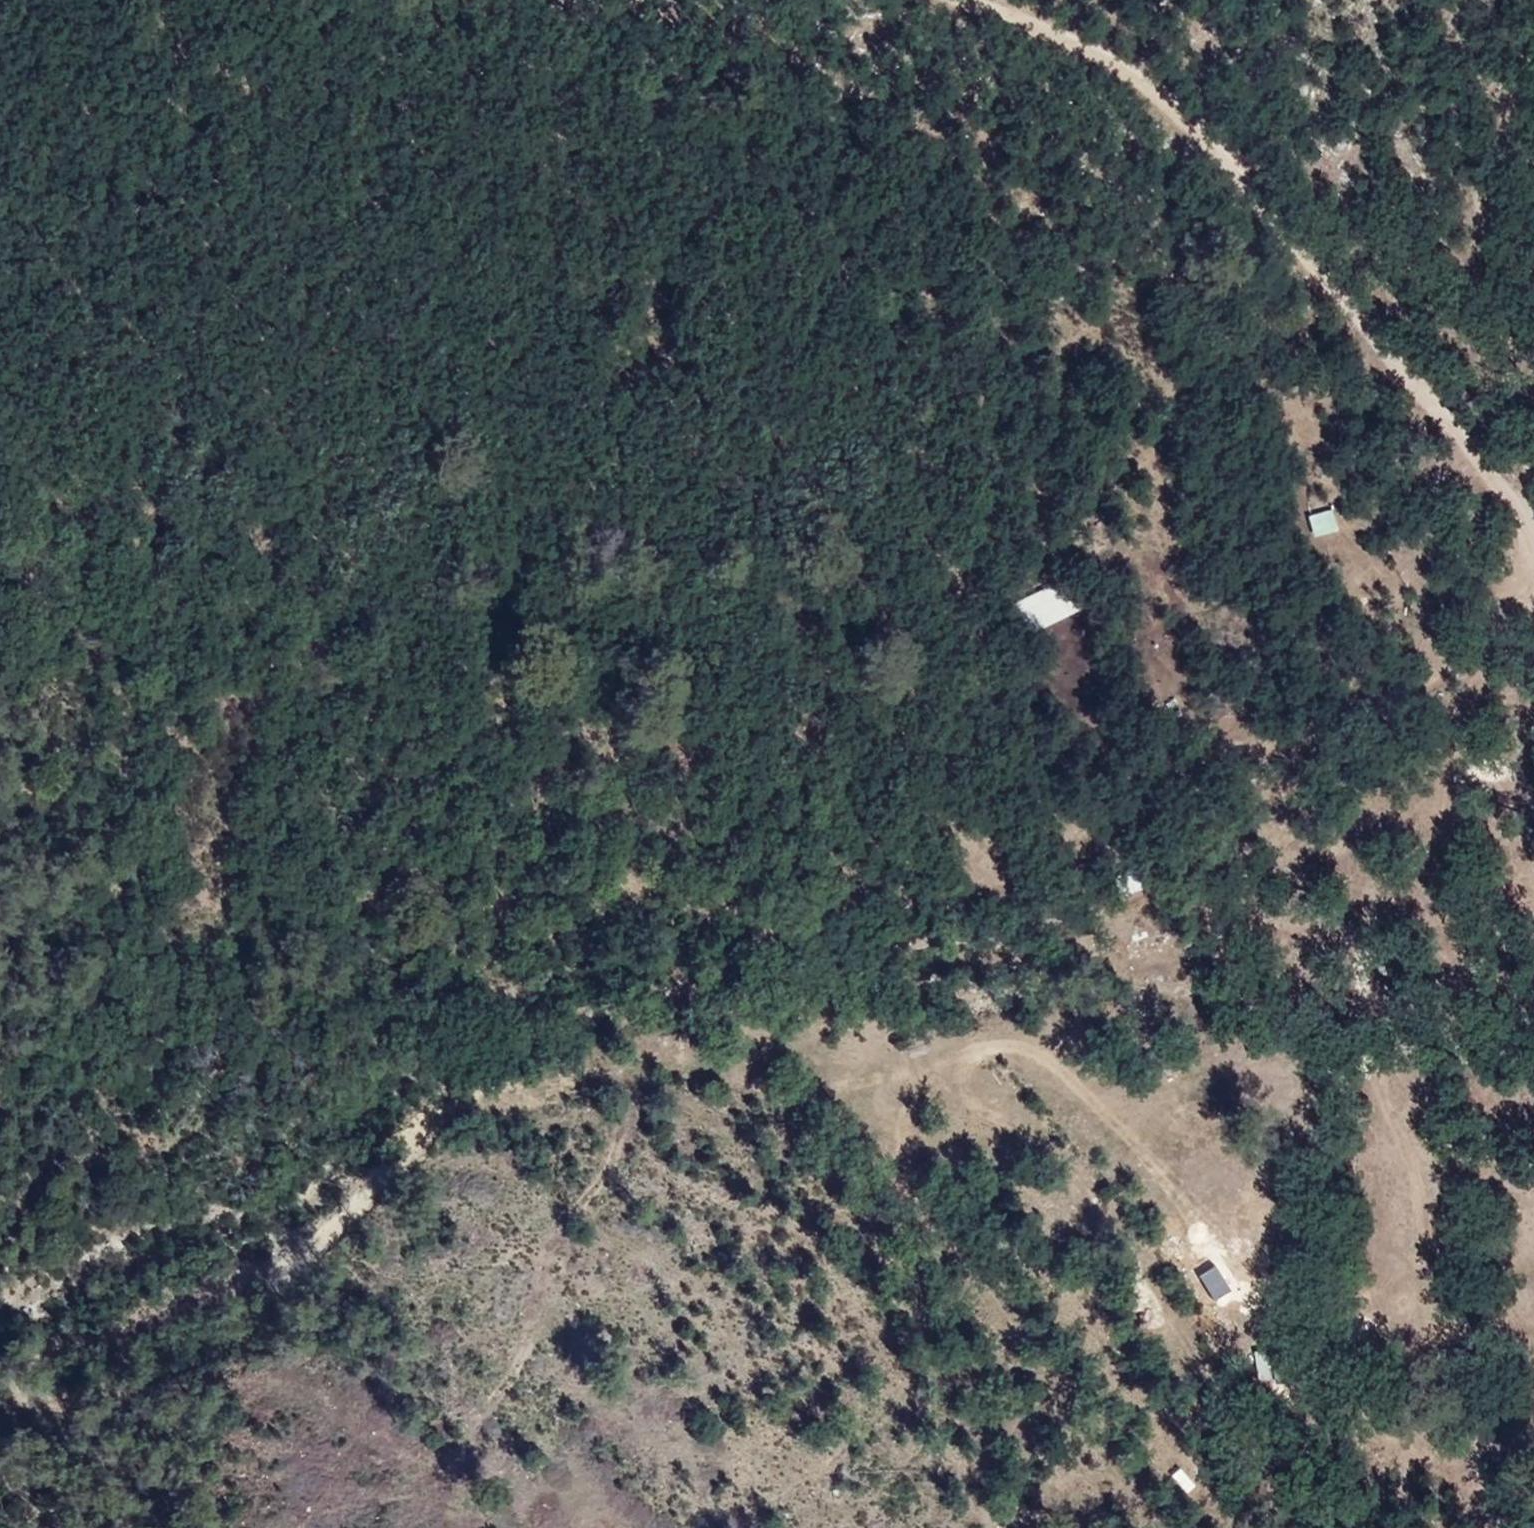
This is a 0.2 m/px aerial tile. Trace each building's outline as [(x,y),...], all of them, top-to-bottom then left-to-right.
[(1308,514),(1313,537),(1338,531),(1333,508),(1308,514)] [(1024,633),(1077,615),(1065,581),(1013,599),(1024,633)] [(1499,791),(1533,787),(1533,769),(1497,772),(1499,791)] [(1273,1380),(1268,1353),(1256,1355),(1260,1382),(1273,1380)] [(1181,1466),(1169,1475),(1184,1495),(1196,1486),(1181,1466)]
